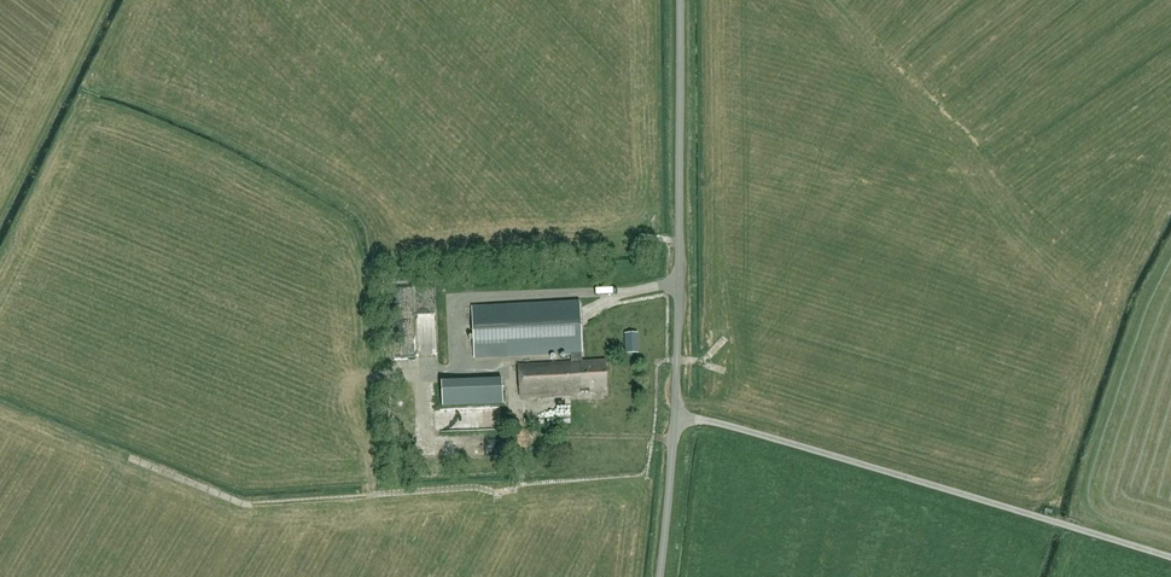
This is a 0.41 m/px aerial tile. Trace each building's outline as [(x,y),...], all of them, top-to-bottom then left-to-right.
[(579,302),(503,306),(472,307),(474,357),(570,352),(570,362),(518,365),(519,395),(606,391),(604,360),(582,361),(581,351),(582,351),(579,302)] [(637,352),(636,333),(625,334),(626,353),(637,352)] [(440,382),(442,407),(502,404),(501,379),(440,382)] [(568,411),(567,397),(526,399),(526,413),(568,411)] [(464,415),(442,416),(442,426),(465,425),(464,415)] [(179,477),(177,484),(201,490),(203,483),(179,477)]
